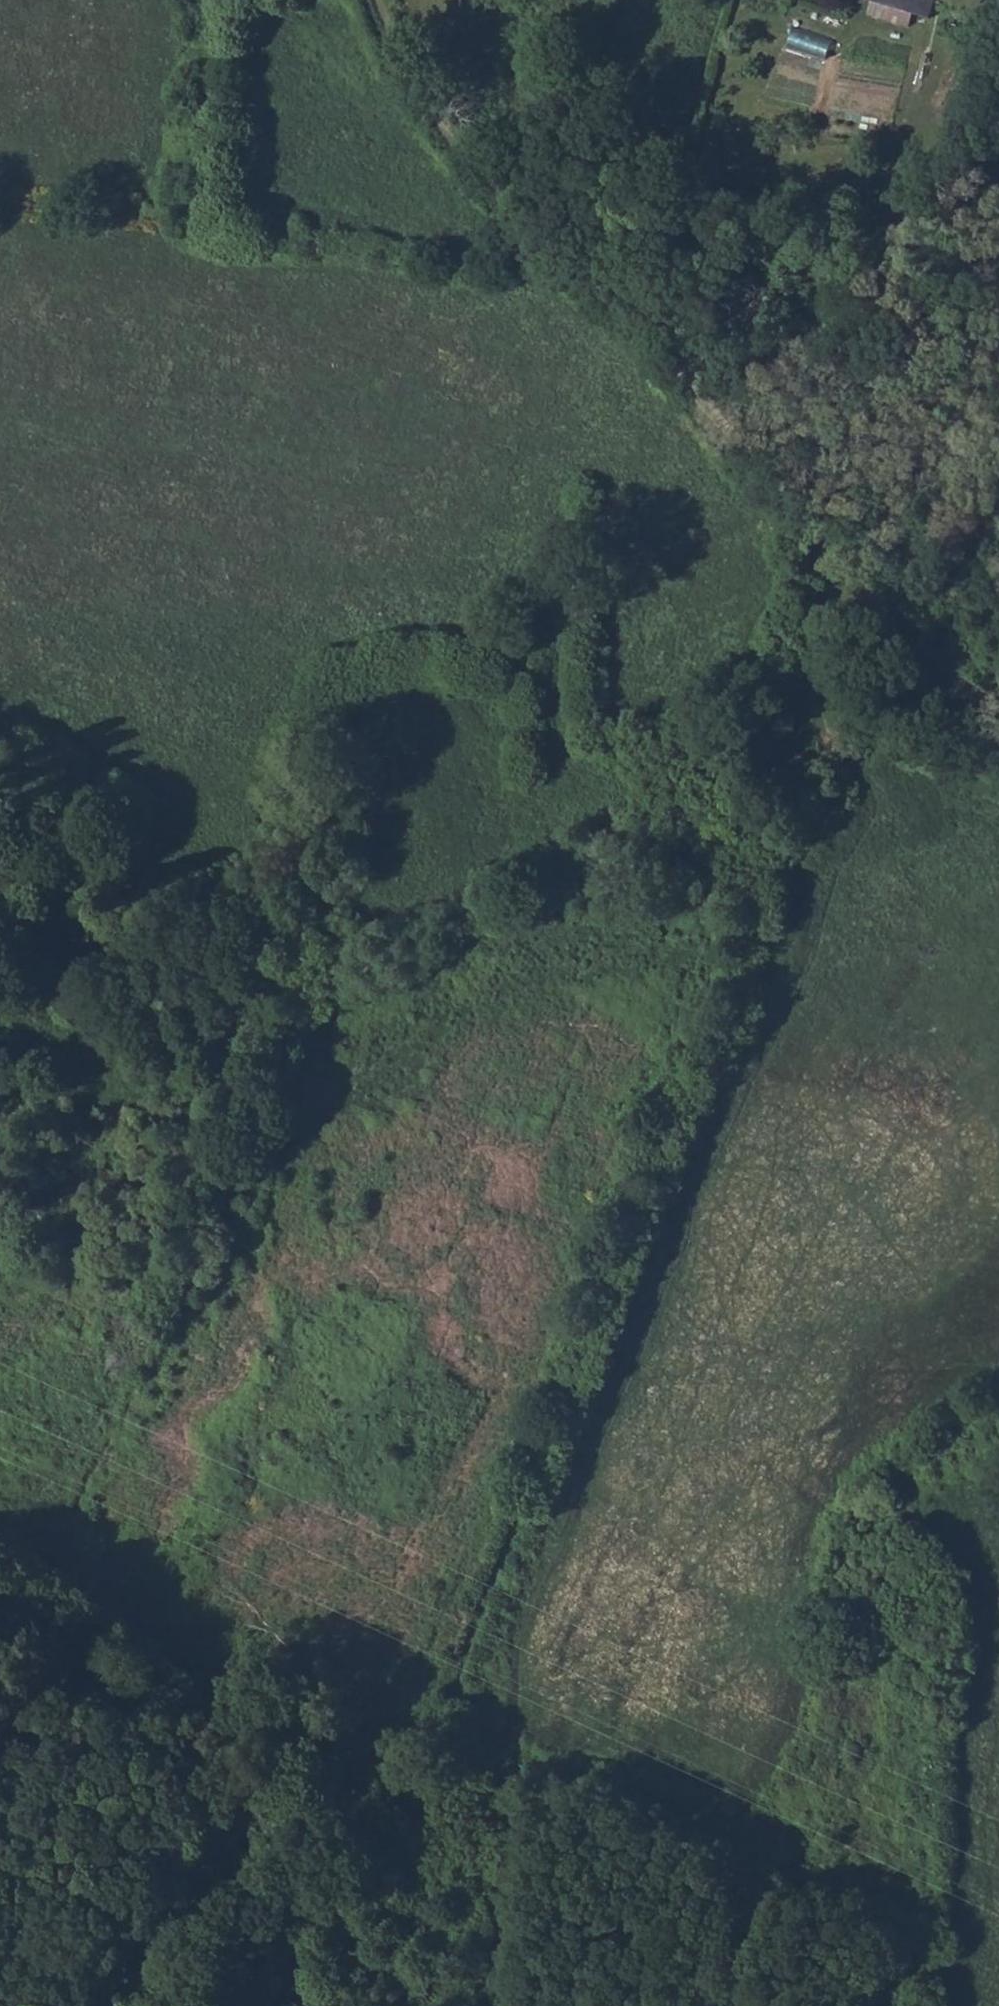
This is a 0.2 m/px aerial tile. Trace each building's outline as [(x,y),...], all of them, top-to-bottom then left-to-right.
[(862,8),(929,29),(938,0),(864,0),(862,8)] [(789,44),(827,58),(835,36),(797,22),(789,44)]
